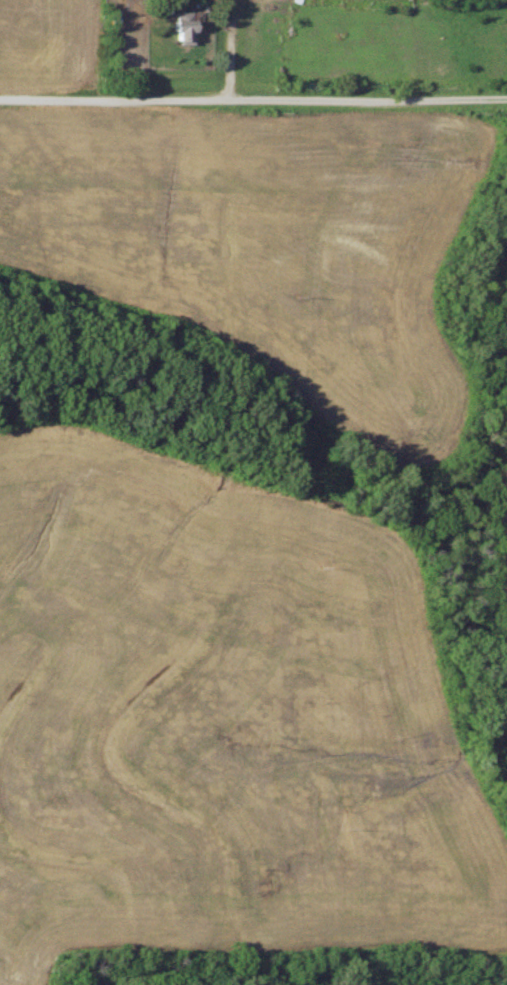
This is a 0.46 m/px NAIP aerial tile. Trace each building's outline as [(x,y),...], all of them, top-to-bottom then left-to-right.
[(170,44),(193,44),(193,13),(170,13),(170,44)]
